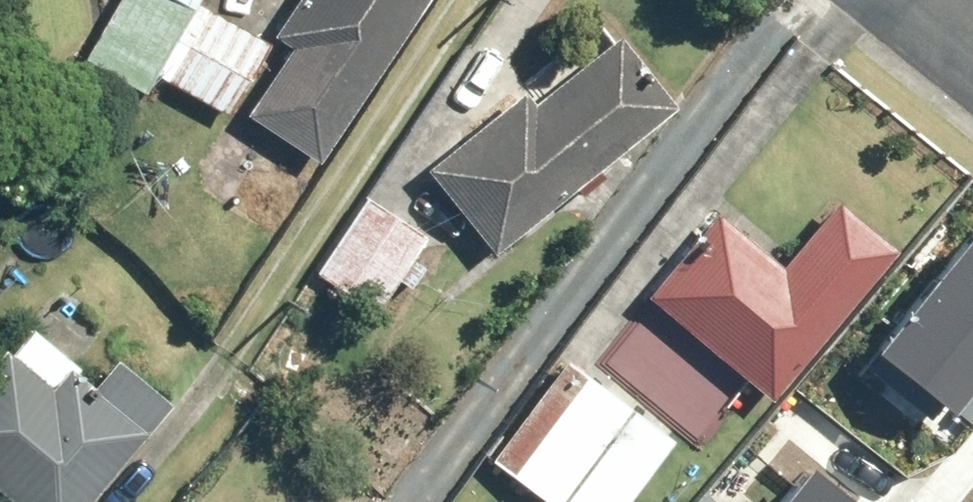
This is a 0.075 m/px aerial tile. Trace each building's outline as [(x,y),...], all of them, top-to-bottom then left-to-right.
[(308,154),(416,0),(311,0),(237,105),(308,154)] [(159,80),(217,111),(254,42),(197,11),(159,80)] [(418,179),(479,255),(662,110),(602,35),(418,179)] [(829,200),(769,269),(707,217),(637,300),(756,398),(797,350),(799,351),(887,250),(829,200)] [(310,278),(393,330),(437,259),(355,208),(310,278)] [(866,356),(934,410),(972,363),(972,223),(866,356)] [(0,348),(0,501),(1,501),(73,501),(136,426),(17,327),(0,348)] [(534,501),(614,501),(663,443),(561,360),(480,458),(534,501)] [(804,451),(761,501),(865,501),(804,451)]
